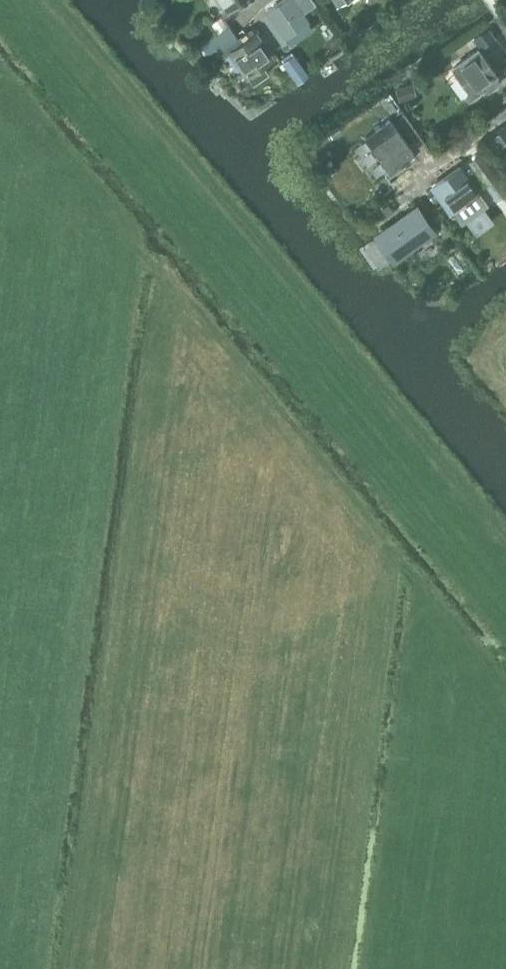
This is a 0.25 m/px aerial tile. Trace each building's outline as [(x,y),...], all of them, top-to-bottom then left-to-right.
[(225,7),(221,10),(224,15),(238,5),(240,8),(251,0),(220,0),(225,7)] [(272,28),(273,30),(283,44),(287,41),(284,36),(308,20),(294,0),(282,0),(266,12),(266,13),(263,15),(272,28)] [(481,48),(495,38),(488,28),(474,38),(481,48)] [(247,74),(248,74),(252,80),(257,80),(263,76),(264,71),(260,65),(272,57),(255,32),(239,43),(237,40),(223,49),(226,54),(231,51),(247,74)] [(469,98),(483,88),(480,84),(496,73),(478,48),(454,66),(470,89),(465,93),(469,98)] [(290,72),(302,64),(294,52),(282,61),(290,72)] [(417,96),(414,85),(396,90),(399,101),(417,96)] [(389,119),(365,136),(373,148),(389,170),(384,173),(388,178),(402,168),(399,164),(414,153),(397,130),(389,119)] [(436,183),(432,186),(442,200),(443,202),(453,216),(455,214),(462,223),(488,204),(478,190),(470,179),(461,167),(460,166),(436,183)] [(499,200),(505,195),(505,186),(499,176),(487,184),(499,200)] [(417,207),(377,235),(394,258),(433,230),(417,207)] [(442,231),(447,228),(442,220),(437,224),(442,231)]
